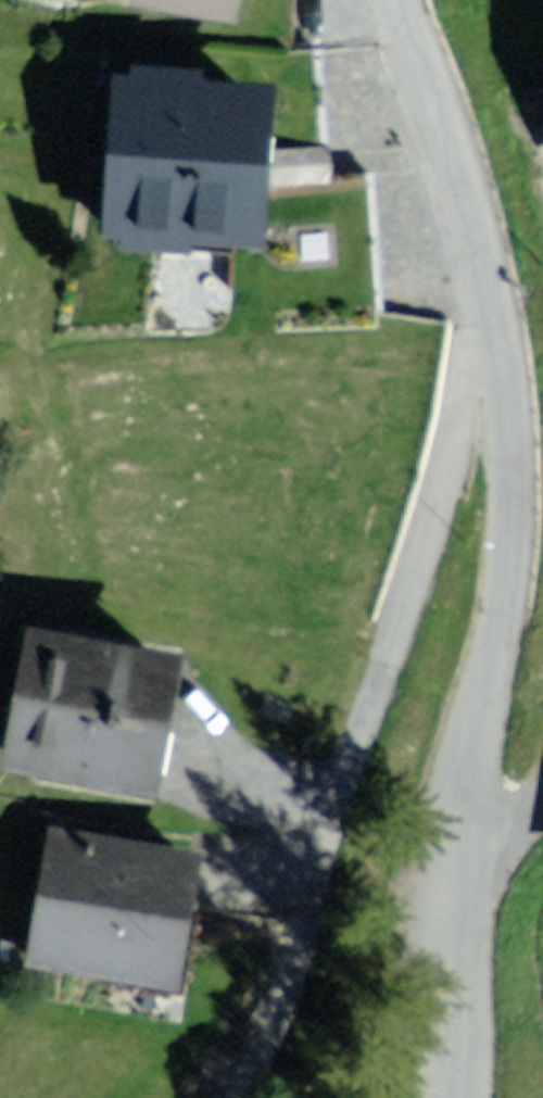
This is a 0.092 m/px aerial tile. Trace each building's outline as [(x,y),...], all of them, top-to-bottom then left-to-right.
[(231,0),(182,0),(229,10),(231,0)] [(138,77),(125,224),(260,236),(273,88),(138,77)] [(31,758),(157,785),(180,677),(54,650),(31,758)] [(203,847),(56,822),(31,965),(178,990),(203,847)]
